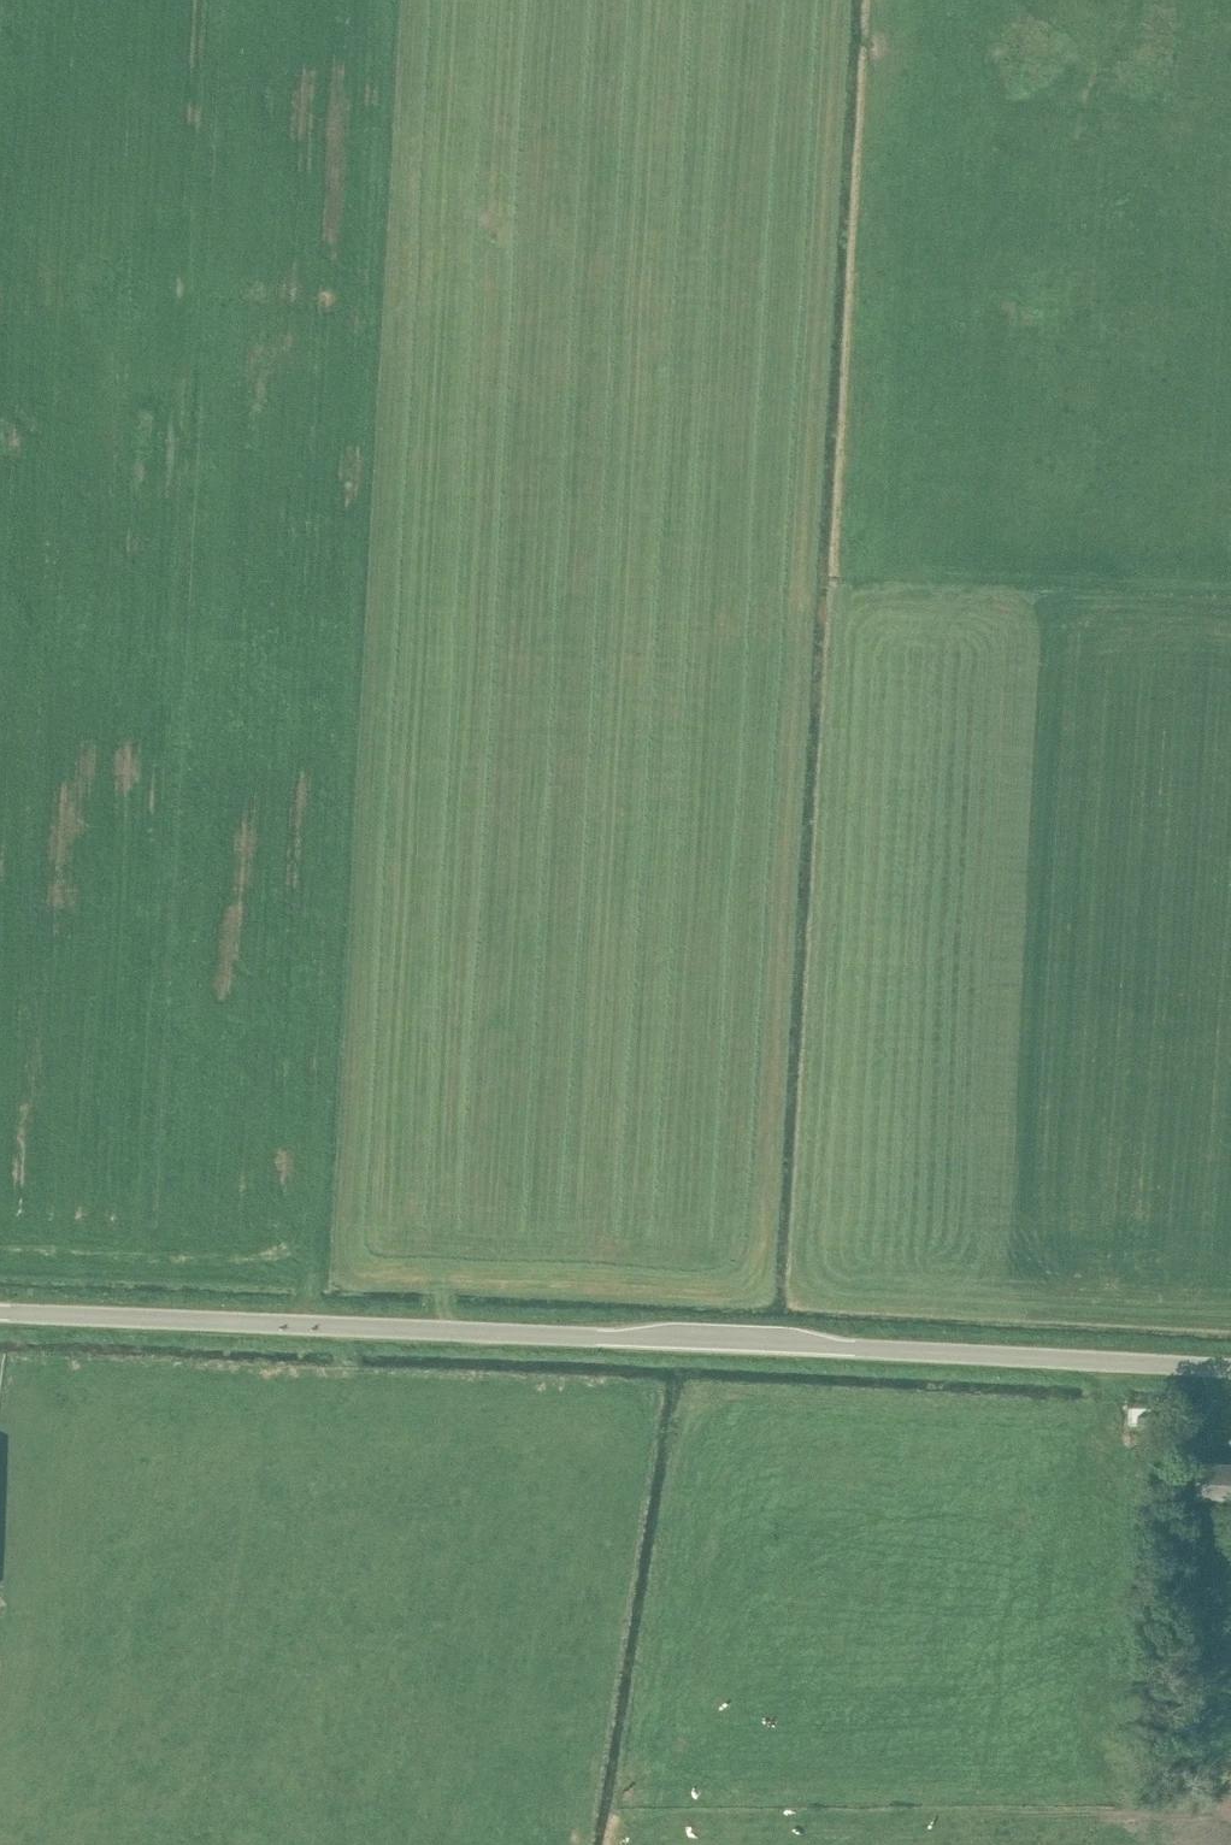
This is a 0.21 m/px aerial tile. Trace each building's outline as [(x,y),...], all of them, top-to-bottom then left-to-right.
[(1197,1488),(1196,1499),(1200,1499),(1199,1510),(1222,1512),(1223,1501),(1230,1501),(1230,1465),(1198,1464),(1197,1488)]
